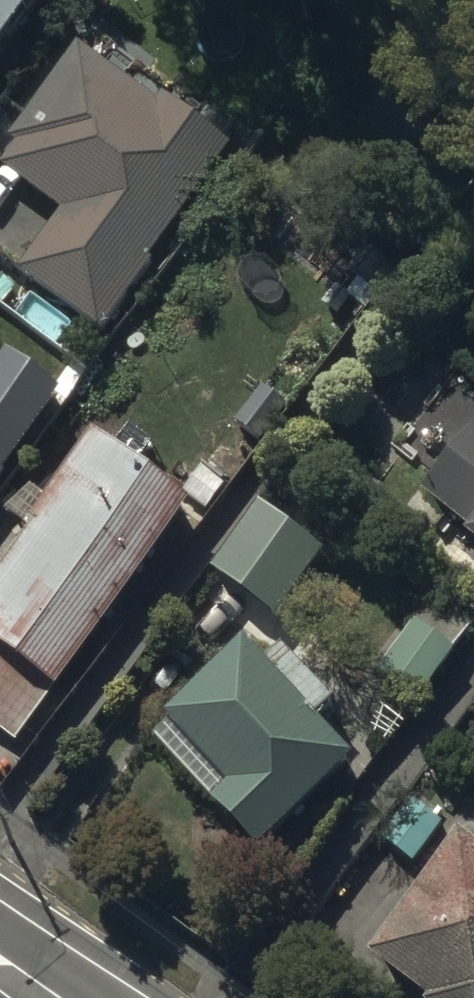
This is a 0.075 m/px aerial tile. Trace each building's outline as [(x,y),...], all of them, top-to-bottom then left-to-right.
[(36,0),(0,0),(0,51),(36,0)] [(103,334),(243,126),(98,28),(78,57),(67,50),(7,139),(14,144),(0,165),(0,170),(58,209),(14,274),(103,334)] [(60,396),(8,357),(0,368),(0,476),(60,396)] [(417,491),(467,529),(459,540),(473,552),(473,436),(464,428),(417,491)] [(184,500),(91,436),(0,567),(0,729),(17,741),(184,500)] [(327,551),(258,502),(209,571),(279,620),(327,551)] [(375,674),(419,706),(473,631),(473,608),(441,584),(375,674)] [(264,661),(244,640),(163,718),(167,722),(150,738),(257,848),(352,756),(317,719),(335,702),(280,645),(264,661)] [(408,799),(379,837),(413,863),(442,824),(408,799)] [(457,826),(366,958),(423,997),(473,997),(473,837),(457,826)]
